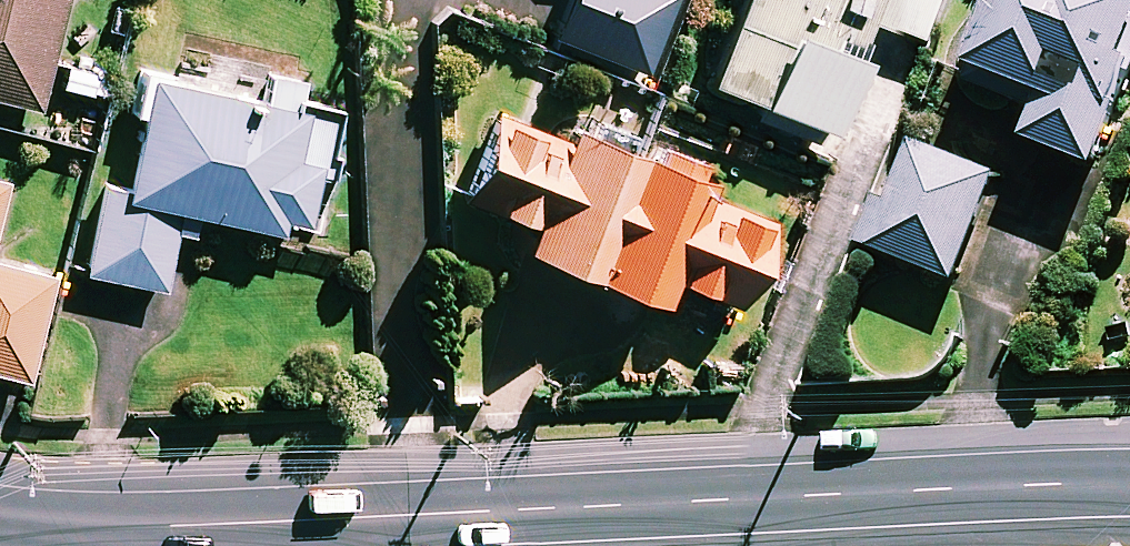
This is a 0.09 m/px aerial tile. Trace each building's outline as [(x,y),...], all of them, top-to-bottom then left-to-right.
[(39,112),(68,0),(0,0),(0,102),(39,112)] [(555,41),(649,75),(677,0),(570,0),(555,41)] [(710,87),(830,133),(872,25),(934,49),(953,0),(744,0),(710,87)] [(979,80),(1049,102),(1033,151),(1103,173),(1129,90),(1129,0),(1005,0),(979,80)] [(300,110),(304,87),(241,75),(244,60),(208,54),(205,68),(182,63),(179,79),(139,71),(130,119),(144,122),(131,194),(105,189),(88,278),(166,293),(177,235),(195,239),(198,219),(284,235),(285,228),(315,233),(337,118),(300,110)] [(551,139),(498,119),(466,202),(534,228),(524,254),(665,308),(675,283),(742,309),(773,228),(703,201),(714,172),(656,149),(651,161),(557,124),(551,139)] [(1000,182),(916,149),(892,212),(879,206),(862,248),(959,286),(1000,182)] [(28,382),(53,281),(0,268),(0,376),(28,382)]
